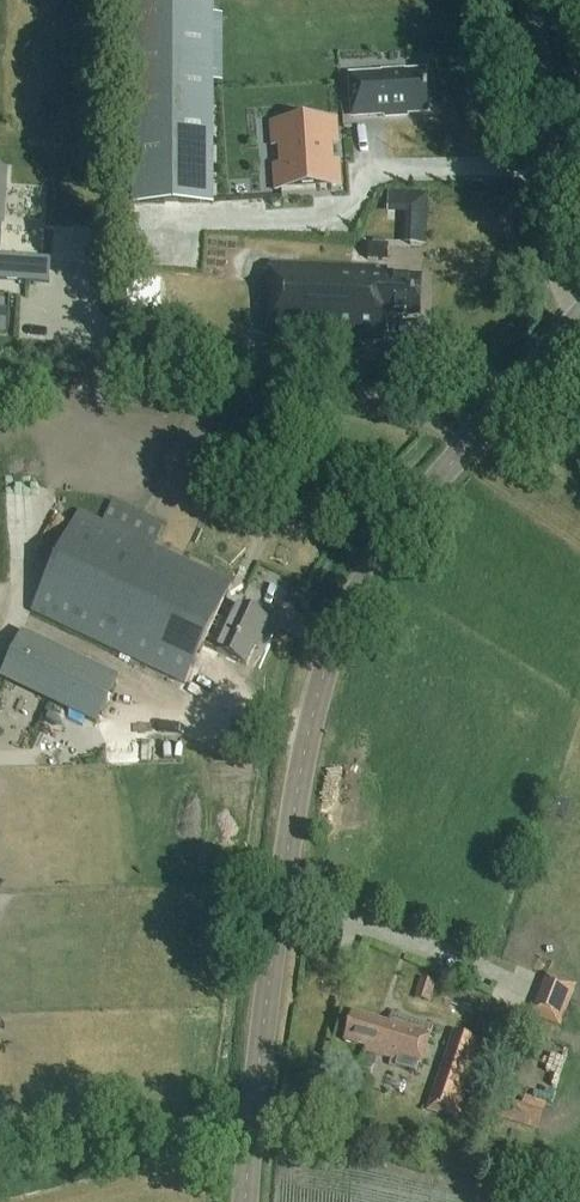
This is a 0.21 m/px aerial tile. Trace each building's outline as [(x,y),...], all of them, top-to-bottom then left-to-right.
[(214,205),(214,0),(133,0),(132,205),(214,205)] [(404,77),(404,73),(382,75),(383,79),(350,81),(352,116),(384,114),(385,118),(407,116),(407,112),(428,111),(426,76),(404,77)] [(277,192),(343,201),(346,178),(333,176),(336,157),(350,159),(352,136),(285,127),(277,192)] [(435,243),(435,189),(394,189),(394,212),(413,212),(413,243),(435,243)] [(389,264),(389,244),(368,244),(366,263),(389,264)] [(49,284),(50,260),(0,258),(0,281),(49,284)] [(420,320),(422,278),(387,277),(387,270),(270,266),(267,338),(385,343),(386,318),(420,320)] [(0,309),(0,334),(7,335),(9,310),(0,309)] [(224,602),(232,585),(79,512),(32,612),(185,684),(211,629),(224,635),(216,652),(246,666),(267,622),(237,608),(224,602)] [(0,679),(0,680),(0,719),(33,734),(49,702),(96,725),(118,679),(22,633),(0,679)] [(576,983),(546,972),(530,1014),(560,1026),(570,1000),(576,983)] [(415,998),(428,1002),(434,983),(421,979),(415,998)] [(417,1071),(432,1027),(391,1015),(388,1025),(352,1014),(343,1042),(364,1049),(364,1050),(391,1058),(390,1062),(417,1071)] [(483,1040),(455,1031),(428,1114),(450,1121),(452,1120),(458,1118),(483,1040)] [(370,1080),(373,1068),(362,1064),(358,1076),(370,1080)] [(525,1105),(476,1090),(470,1110),(519,1125),(525,1105)] [(523,1121),(547,1127),(554,1100),(530,1093),(523,1121)]
